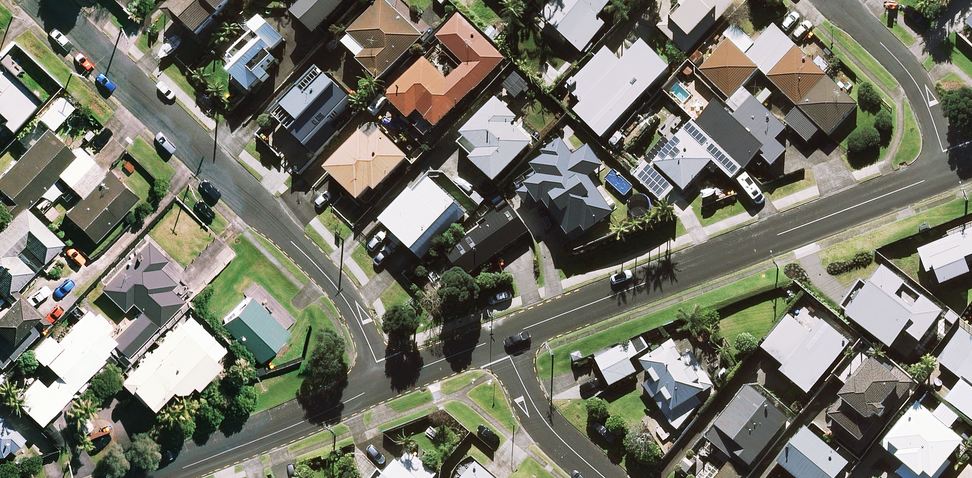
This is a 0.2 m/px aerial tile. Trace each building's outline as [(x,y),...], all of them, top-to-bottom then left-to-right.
[(166,16),(180,29),(184,25),(198,38),(234,0),(182,0),(166,16)] [(293,15),(316,36),(350,0),(307,0),(293,15)] [(617,0),(555,0),(540,16),(582,54),(606,27),(598,20),(617,0)] [(659,29),(685,54),(734,3),(731,0),(687,0),(659,29)] [(423,40),(384,2),(342,45),(381,83),(423,40)] [(250,94),(261,82),(264,84),(270,77),(265,72),(276,61),(269,54),(283,40),(259,17),(248,28),(255,35),(231,60),(239,67),(231,76),(250,94)] [(417,53),(383,89),(392,98),(389,101),(411,123),(420,114),(438,131),(505,61),(482,39),(480,42),(456,19),(437,39),(466,66),(449,84),(426,61),(417,53)] [(700,72),(728,100),(722,106),(718,101),(696,123),(680,107),(659,128),(673,142),(650,167),(646,163),(633,175),(662,203),(678,187),(684,192),(713,162),(733,181),(758,155),(772,168),(786,153),(775,142),(785,131),(760,107),(778,89),(798,108),(785,122),(807,143),(821,129),(828,137),(858,107),(775,26),(745,57),(730,42),(700,72)] [(574,113),(601,140),(669,71),(641,43),(620,64),(605,49),(565,89),(581,105),(574,113)] [(354,102),(319,71),(275,119),(317,156),(337,134),(330,127),(354,102)] [(1,118),(0,119),(0,126),(6,132),(33,104),(0,72),(0,118),(1,118)] [(672,105),(686,91),(674,79),(660,93),(672,105)] [(518,119),(498,101),(459,145),(474,159),(471,162),(497,185),(533,145),(512,126),(518,119)] [(327,171),(360,203),(373,190),(376,193),(408,160),(372,125),(327,171)] [(25,150),(0,176),(0,190),(3,194),(0,197),(0,208),(10,218),(21,206),(24,209),(28,204),(49,224),(58,214),(50,207),(60,196),(47,184),(56,175),(79,197),(63,214),(92,242),(138,194),(109,167),(103,174),(76,148),(70,154),(44,129),(40,134),(32,126),(16,142),(25,150)] [(575,157),(563,141),(531,166),(540,178),(526,188),(542,208),(553,200),(566,217),(559,223),(570,238),(582,229),(586,235),(614,213),(588,179),(602,168),(586,148),(575,157)] [(441,196),(427,182),(386,223),(423,259),(463,217),(456,210),(457,208),(458,207),(459,205),(459,203),(459,201),(458,200),(458,198),(457,197),(456,195),(454,194),(453,193),(451,193),(449,193),(447,193),(446,193),(444,194),(443,195),(441,196)] [(10,218),(0,228),(0,295),(7,302),(0,310),(0,369),(46,322),(13,290),(30,273),(12,255),(21,245),(44,268),(63,248),(24,209),(21,206),(10,218)] [(529,232),(511,208),(448,255),(466,279),(529,232)] [(132,299),(143,308),(116,337),(118,339),(115,343),(129,355),(182,297),(167,283),(181,268),(148,237),(102,287),(124,307),(132,299)] [(953,300),(931,282),(918,298),(906,289),(866,337),(899,365),(953,300)] [(288,330),(250,292),(221,321),(259,359),(288,330)] [(32,351),(37,356),(34,359),(40,365),(42,363),(55,375),(44,387),(35,378),(13,401),(39,425),(117,340),(108,332),(113,327),(98,313),(95,317),(87,309),(55,344),(46,336),(32,351)] [(227,350),(189,312),(124,375),(149,401),(171,379),(179,387),(190,376),(195,381),(227,350)] [(812,337),(789,318),(763,350),(786,368),(782,373),(809,396),(851,346),(823,323),(812,337)] [(966,328),(939,363),(963,381),(947,402),(971,421),(971,333),(966,328)] [(650,382),(644,385),(653,401),(656,400),(670,425),(709,402),(706,397),(715,391),(694,355),(679,364),(665,339),(647,349),(640,336),(596,361),(611,387),(645,373),(650,382)] [(892,376),(859,348),(835,377),(853,392),(831,419),(864,446),(914,385),(897,371),(892,376)] [(733,460),(718,477),(743,477),(768,448),(789,421),(748,388),(707,439),(733,460)] [(917,405),(883,447),(905,465),(896,475),(900,477),(937,477),(965,444),(917,405)] [(0,417),(0,461),(22,440),(0,417)] [(807,431),(780,465),(796,477),(838,477),(849,465),(807,431)] [(434,475),(407,451),(384,477),(432,477),(434,475)] [(477,466),(466,477),(491,477),(477,466)] [(963,477),(971,477),(971,466),(963,477)]
